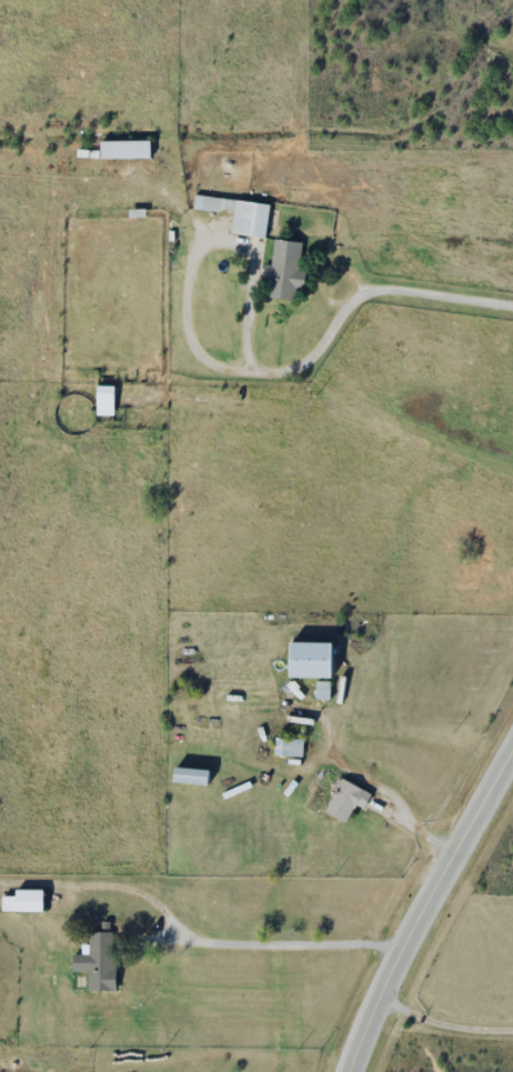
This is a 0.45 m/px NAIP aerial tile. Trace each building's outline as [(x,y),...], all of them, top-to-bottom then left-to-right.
[(99,158),(150,158),(150,141),(99,141),(99,158)] [(265,237),(269,204),(194,195),(192,209),(232,213),(230,233),(265,237)] [(302,288),(304,271),(298,270),(299,258),(268,254),(264,281),(268,282),(266,296),(293,300),(295,287),(302,288)] [(95,416),(113,416),(113,386),(95,386),(95,416)] [(287,678),(330,678),(330,643),(287,643),(287,678)] [(302,739),(273,739),(273,756),(302,756),(302,739)] [(171,781),(205,786),(207,771),(173,767),(171,781)] [(370,792),(337,779),(324,814),(346,822),(352,805),(364,809),(370,792)] [(41,912),(41,890),(12,890),(12,895),(1,895),(1,912),(41,912)] [(113,991),(114,933),(88,932),(88,955),(72,954),(71,971),(87,971),(87,991),(113,991)]
